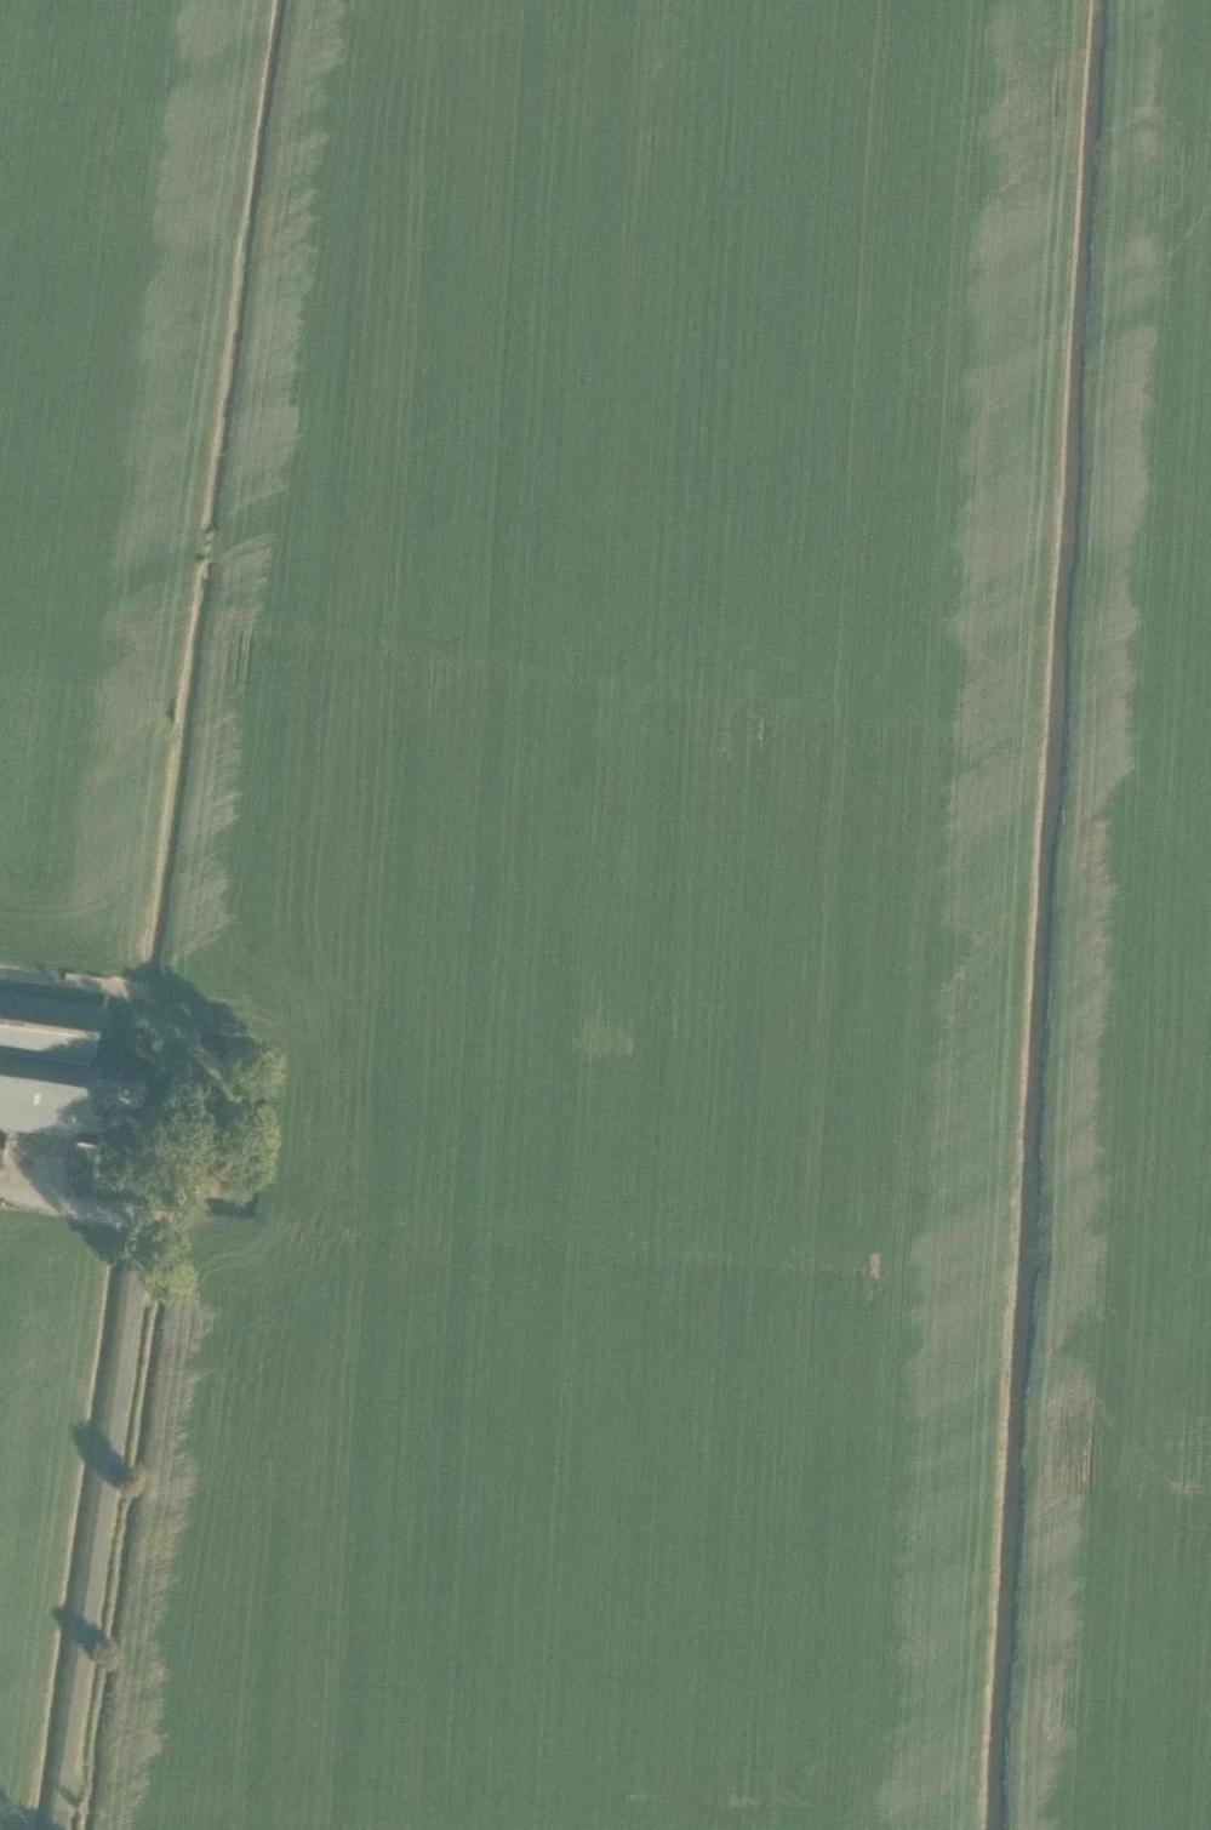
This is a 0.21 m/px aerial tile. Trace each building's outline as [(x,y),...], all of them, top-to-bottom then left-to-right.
[(111,1107),(140,1111),(145,1077),(97,1070),(91,1070),(101,1009),(0,994),(0,1131),(95,1145),(98,1121),(109,1122),(111,1107)]
